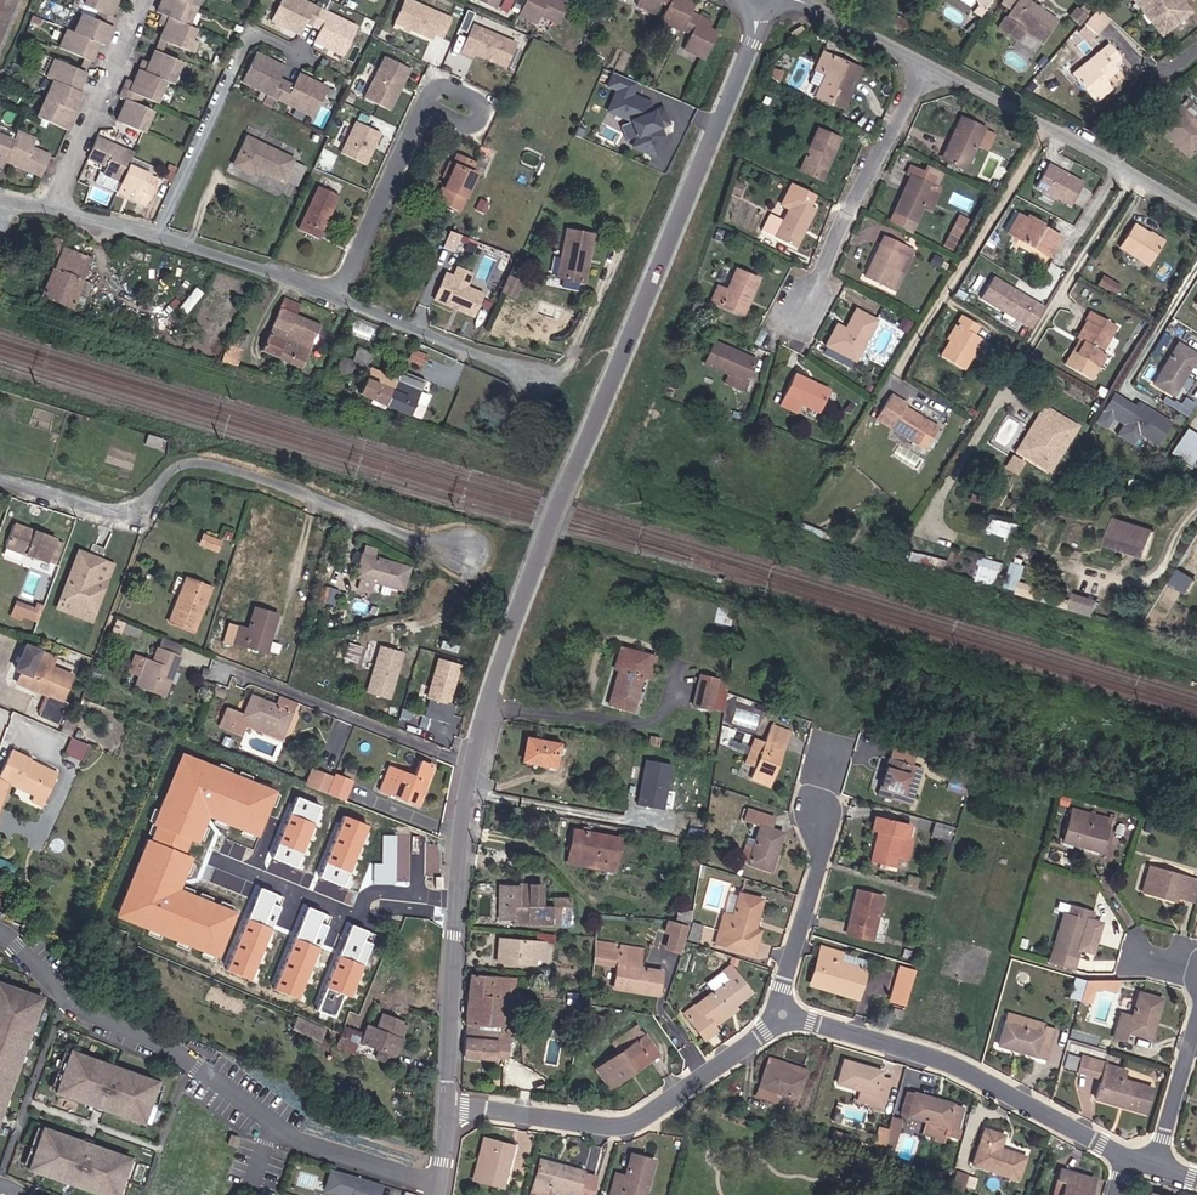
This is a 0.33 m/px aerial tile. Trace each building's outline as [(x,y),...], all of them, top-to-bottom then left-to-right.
[(2,59),(26,0),(0,0),(0,59),(2,59)] [(119,12),(124,0),(96,0),(94,4),(107,9),(104,17),(121,24),(125,14),(119,12)] [(194,24),(201,7),(186,0),(166,0),(162,9),(169,13),(194,24)] [(314,21),(322,25),(330,8),(314,0),(290,0),(280,19),(292,25),(297,24),(300,26),(299,29),(308,33),(314,21)] [(454,35),(461,17),(419,0),(408,23),(445,38),(447,32),(454,35)] [(572,20),(580,0),(579,0),(538,0),(531,17),(548,24),(553,13),(572,20)] [(672,3),(674,0),(651,0),(649,3),(669,11),(672,3)] [(705,11),(709,2),(703,0),(674,0),(672,3),(680,7),(675,19),(697,28),(705,11)] [(987,6),(987,13),(994,17),(1005,0),(978,0),(987,6)] [(1030,0),(1026,0),(1005,29),(1020,40),(1028,28),(1046,40),(1060,20),(1030,0)] [(1196,20),(1196,15),(1184,0),(1134,0),(1171,42),(1196,20)] [(912,31),(917,20),(889,7),(884,18),(912,31)] [(1087,23),(1095,13),(1089,7),(1080,16),(1087,23)] [(352,55),(366,26),(330,8),(322,25),(330,29),(324,41),(334,46),(335,43),(338,45),(340,49),(352,55)] [(467,9),(460,28),(468,31),(475,12),(467,9)] [(1104,39),(1117,22),(1103,10),(1089,27),(1091,29),(1104,39)] [(113,41),(121,24),(104,17),(91,11),(84,30),(109,39),(113,41)] [(697,47),(720,56),(731,32),(723,29),(712,24),(716,16),(705,11),(697,28),(696,31),(703,34),(697,47)] [(168,37),(193,49),(203,28),(194,24),(169,13),(166,21),(173,25),(168,37)] [(723,29),(727,21),(716,16),(712,24),(723,29)] [(799,28),(803,33),(817,24),(809,22),(799,28)] [(100,58),(109,39),(84,30),(76,26),(69,46),(100,58)] [(519,65),(528,45),(485,27),(475,49),(484,53),(486,51),(519,65)] [(1097,46),(1104,39),(1091,29),(1085,36),(1097,46)] [(826,86),(850,98),(870,61),(838,44),(824,72),(832,75),(826,86)] [(1120,74),(1116,68),(1125,61),(1114,47),(1075,78),(1098,107),(1115,94),(1108,85),(1120,74)] [(171,79),(180,82),(188,63),(162,51),(158,59),(150,56),(145,67),(171,79)] [(294,82),(286,78),(292,66),(283,61),(281,63),(278,62),(277,58),(265,52),(250,81),(286,98),(294,82)] [(774,64),(782,67),(788,55),(779,52),(774,64)] [(782,67),(792,73),(799,60),(788,55),(782,67)] [(419,68),(394,56),(374,98),(399,110),(408,91),(408,88),(409,85),(412,84),(419,68)] [(86,90),(94,73),(62,61),(56,77),(64,80),(86,90)] [(850,98),(857,102),(876,64),(870,61),(850,98)] [(146,93),(162,100),(171,79),(145,67),(141,77),(133,75),(128,84),(146,93)] [(631,147),(657,156),(674,109),(633,95),(638,81),(611,71),(606,87),(613,89),(606,110),(627,117),(621,133),(634,138),(631,147)] [(322,116),(336,87),(324,81),(320,82),(317,81),(318,78),(308,73),(302,85),(294,82),(286,98),(322,116)] [(56,98),(85,110),(92,93),(86,90),(64,80),(56,98)] [(123,119),(149,131),(158,110),(142,103),(146,93),(128,84),(123,95),(132,98),(123,119)] [(1196,145),(1196,117),(1186,105),(1193,98),(1186,91),(1155,120),(1173,139),(1178,134),(1192,149),(1196,145)] [(53,118),(77,128),(85,110),(56,98),(50,113),(53,116),(53,118)] [(952,156),(974,166),(986,143),(993,128),(969,118),(952,156)] [(376,164),(391,132),(366,121),(351,153),(376,164)] [(809,164),(832,172),(849,131),(827,122),(809,164)] [(14,162),(51,176),(60,154),(43,148),(48,136),(28,128),(23,140),(14,162)] [(997,148),(1004,133),(993,128),(986,143),(997,148)] [(14,162),(23,140),(1,132),(0,133),(0,160),(13,165),(14,162)] [(128,178),(135,163),(140,151),(102,133),(93,153),(114,162),(110,171),(128,178)] [(1029,144),(1033,137),(1026,133),(1022,140),(1029,144)] [(1187,154),(1192,149),(1178,134),(1173,139),(1187,154)] [(300,160),(300,159),(256,137),(243,164),(264,174),(267,169),(291,179),(292,178),(300,160)] [(447,204),(469,213),(486,175),(479,172),(482,163),(464,156),(459,166),(463,168),(457,182),(447,204)] [(303,183),(311,166),(300,160),(292,178),(303,183)] [(162,183),(154,180),(157,173),(135,163),(128,178),(124,187),(124,188),(154,201),(162,183)] [(927,174),(905,218),(928,228),(940,203),(949,183),(952,184),(959,170),(943,163),(940,168),(929,163),(925,173),(927,174)] [(1102,187),(1067,165),(1054,188),(1088,209),(1102,187)] [(451,180),(457,182),(463,168),(459,166),(457,166),(451,180)] [(106,180),(124,187),(128,178),(110,171),(106,180)] [(772,227),(806,243),(826,202),(822,200),(826,188),(804,177),(793,201),(798,204),(792,217),(779,212),(772,227)] [(952,184),(949,183),(940,203),(949,207),(958,187),(952,184)] [(305,235),(325,243),(345,200),(327,191),(305,235)] [(485,207),(493,211),(497,203),(489,199),(485,207)] [(953,248),(969,218),(960,213),(944,244),(953,248)] [(1065,258),(1076,239),(1056,228),(1058,224),(1046,217),(1043,220),(1035,216),(1025,234),(1065,258)] [(920,267),(908,261),(920,238),(896,226),(884,250),(888,253),(879,269),(911,284),(920,267)] [(1146,262),(1158,241),(1134,227),(1121,249),(1146,262)] [(461,253),(467,239),(456,235),(450,248),(461,253)] [(566,283),(593,288),(602,240),(574,235),(565,280),(567,280),(566,283)] [(51,294),(84,306),(105,249),(72,239),(71,243),(62,240),(59,251),(66,253),(51,294)] [(126,252),(147,258),(152,246),(130,239),(126,252)] [(1146,262),(1159,269),(1172,248),(1158,241),(1146,262)] [(721,286),(749,302),(768,269),(749,258),(738,278),(729,273),(721,286)] [(453,270),(442,298),(461,305),(465,303),(468,305),(470,308),(483,313),(490,294),(478,289),(474,283),(479,270),(464,264),(460,273),(453,270)] [(504,292),(514,296),(520,281),(511,277),(504,292)] [(1036,324),(1049,303),(1009,278),(996,298),(1036,324)] [(514,296),(520,299),(527,284),(520,281),(514,296)] [(492,290),(474,283),(478,289),(490,294),(492,290)] [(695,301),(703,305),(712,288),(704,285),(695,301)] [(841,335),(870,348),(888,306),(869,297),(861,316),(851,312),(841,335)] [(269,354),(310,370),(328,326),(303,318),(306,308),(291,302),(269,354)] [(1094,334),(1100,337),(1114,315),(1103,309),(1097,319),(1099,319),(1096,324),(1099,325),(1094,334)] [(1091,351),(1104,358),(1126,322),(1114,315),(1100,337),(1091,351)] [(1104,358),(1111,362),(1120,348),(1115,346),(1128,324),(1126,322),(1104,358)] [(946,376),(968,388),(987,358),(977,352),(984,342),(966,331),(962,339),(968,343),(959,356),(946,376)] [(252,353),(256,354),(262,338),(247,332),(241,346),(236,346),(229,362),(246,367),(252,353)] [(1086,347),(1091,351),(1100,337),(1094,334),(1086,347)] [(729,374),(750,383),(762,354),(720,336),(711,359),(731,367),(729,374)] [(953,352),(959,356),(968,343),(962,339),(953,352)] [(362,363),(368,349),(353,343),(348,357),(362,363)] [(1173,394),(1196,356),(1196,352),(1180,343),(1154,382),(1173,394)] [(1100,364),(1104,358),(1091,351),(1087,358),(1100,364)] [(812,396),(827,403),(836,385),(815,374),(818,369),(805,363),(789,394),(807,403),(812,396)] [(399,367),(395,376),(366,365),(356,390),(370,396),(368,400),(395,410),(397,406),(422,416),(436,382),(399,367)] [(836,385),(839,379),(818,369),(815,374),(836,385)] [(315,388),(325,392),(332,375),(323,372),(315,388)] [(1196,412),(1196,404),(1185,397),(1180,405),(1174,402),(1173,403),(1167,400),(1166,402),(1193,419),(1196,412)] [(1162,448),(1175,426),(1139,404),(1126,427),(1162,448)] [(906,420),(889,411),(876,433),(927,464),(938,444),(904,423),(906,420)] [(1082,441),(1048,421),(1037,438),(1045,443),(1034,460),(1060,476),(1082,441)] [(1192,430),(1178,454),(1196,465),(1196,433),(1192,430)] [(1045,443),(1037,438),(1022,462),(1029,467),(1056,483),(1060,476),(1034,460),(1045,443)] [(1031,476),(1018,468),(1012,478),(1024,486),(1031,476)] [(1029,540),(1034,525),(1010,518),(1005,533),(1029,540)] [(10,543),(50,559),(59,536),(18,520),(10,543)] [(1141,563),(1152,565),(1159,538),(1118,526),(1111,554),(1133,560),(1134,556),(1143,558),(1141,563)] [(226,535),(236,538),(238,531),(228,527),(226,535)] [(222,549),(225,540),(210,534),(207,544),(222,549)] [(7,548),(4,556),(38,569),(41,561),(7,548)] [(362,574),(409,586),(415,563),(368,551),(362,574)] [(914,551),(912,561),(947,569),(949,559),(914,551)] [(67,597),(98,610),(116,564),(85,552),(67,597)] [(976,573),(978,557),(957,554),(954,569),(976,573)] [(987,584),(1004,589),(1017,568),(991,560),(989,565),(993,567),(987,584)] [(175,622),(198,631),(215,588),(192,579),(175,622)] [(1075,591),(1070,607),(1094,614),(1099,598),(1075,591)] [(38,622),(43,605),(15,597),(10,614),(38,622)] [(95,618),(98,610),(67,597),(63,606),(95,618)] [(241,645),(272,653),(282,615),(260,610),(254,632),(245,630),(241,645)] [(729,624),(744,627),(745,616),(731,613),(729,624)] [(128,631),(144,637),(147,629),(131,622),(128,631)] [(365,655),(371,639),(360,635),(354,651),(365,655)] [(401,679),(412,645),(390,638),(379,672),(401,679)] [(66,699),(75,675),(40,661),(44,651),(30,645),(20,669),(26,672),(22,683),(52,695),(45,715),(64,723),(72,702),(66,699)] [(160,662),(143,656),(136,672),(147,676),(142,686),(170,697),(185,657),(165,649),(160,662)] [(622,672),(627,674),(633,653),(628,651),(622,672)] [(642,715),(651,681),(657,659),(633,653),(627,674),(618,709),(642,715)] [(458,698),(469,662),(448,655),(443,669),(446,670),(444,676),(441,675),(436,691),(458,698)] [(651,681),(660,683),(666,662),(657,659),(651,681)] [(703,713),(721,717),(727,686),(710,682),(703,713)] [(733,719),(737,695),(738,689),(727,686),(721,717),(733,719)] [(250,715),(249,718),(289,734),(301,704),(285,698),(282,706),(257,696),(250,715)] [(225,727),(235,731),(243,712),(232,708),(225,727)] [(739,709),(736,724),(758,728),(761,714),(739,709)] [(286,739),(289,734),(249,718),(250,715),(243,712),(235,731),(247,735),(251,725),(286,739)] [(436,729),(439,720),(428,717),(425,725),(436,729)] [(755,780),(775,787),(794,733),(773,726),(766,746),(756,743),(748,766),(758,770),(755,780)] [(65,752),(83,759),(90,743),(72,735),(65,752)] [(532,761),(564,768),(570,745),(538,738),(532,761)] [(918,767),(921,757),(897,749),(894,760),(918,767)] [(174,750),(116,918),(219,954),(235,908),(177,888),(189,852),(183,850),(187,837),(197,840),(205,816),(258,834),(275,785),(174,750)] [(17,751),(5,779),(0,777),(0,815),(11,782),(33,792),(32,796),(39,799),(51,771),(34,764),(36,759),(17,751)] [(418,773),(393,763),(384,786),(422,801),(437,762),(424,757),(418,773)] [(894,760),(882,797),(906,805),(912,786),(920,789),(926,770),(918,767),(894,760)] [(305,785),(347,799),(354,779),(311,765),(305,785)] [(673,811),(679,773),(653,769),(647,807),(673,811)] [(920,789),(912,786),(906,805),(914,807),(920,789)] [(320,806),(296,797),(271,858),(295,868),(320,806)] [(752,867),(775,874),(787,836),(774,832),(778,820),(750,811),(747,823),(764,829),(752,867)] [(367,825),(343,816),(319,877),(343,887),(367,825)] [(1065,848),(1104,859),(1110,836),(1087,830),(1089,821),(1074,816),(1065,848)] [(907,840),(913,842),(916,831),(879,820),(875,832),(883,834),(874,864),(899,871),(901,861),(907,840)] [(1110,836),(1112,827),(1089,821),(1087,830),(1110,836)] [(935,838),(953,843),(957,831),(939,825),(935,838)] [(400,853),(425,855),(427,834),(402,832),(400,853)] [(381,861),(374,861),(374,880),(395,880),(395,833),(382,833),(381,861)] [(582,864),(628,874),(633,850),(587,840),(582,864)] [(901,861),(911,863),(916,843),(913,842),(907,840),(901,861)] [(626,883),(628,874),(582,864),(580,872),(626,883)] [(1187,906),(1193,885),(1154,873),(1146,898),(1177,908),(1178,903),(1187,906)] [(908,888),(920,891),(923,880),(911,877),(908,888)] [(1196,909),(1196,905),(1196,886),(1193,885),(1187,906),(1196,909)] [(518,926),(577,927),(576,890),(506,886),(506,920),(518,920),(518,926)] [(282,897),(259,887),(225,970),(249,980),(282,897)] [(849,938),(875,945),(887,902),(860,895),(849,938)] [(1071,902),(1066,901),(1058,944),(1082,949),(1084,940),(1096,942),(1102,912),(1090,909),(1092,899),(1072,895),(1071,902)] [(755,941),(757,933),(765,901),(742,896),(736,917),(727,915),(723,932),(740,937),(735,952),(757,958),(762,943),(755,941)] [(679,915),(690,916),(691,907),(680,905),(679,915)] [(331,916),(306,907),(273,990),(298,999),(331,916)] [(375,934),(350,924),(325,987),(315,1010),(334,1018),(343,994),(349,997),(375,934)] [(676,927),(671,925),(667,934),(672,936),(676,927)] [(687,931),(676,927),(672,936),(667,952),(679,956),(687,931)] [(706,930),(697,927),(693,940),(701,943),(706,930)] [(718,947),(735,952),(740,937),(723,932),(718,947)] [(755,941),(762,943),(764,935),(757,933),(755,941)] [(502,962),(511,962),(512,940),(503,940),(502,962)] [(541,956),(548,957),(549,941),(512,940),(511,962),(540,964),(541,956)] [(1082,949),(1058,944),(1055,956),(1079,961),(1082,949)] [(616,990),(661,999),(665,975),(643,971),(646,952),(624,948),(623,954),(621,954),(618,953),(619,947),(611,945),(610,947),(605,946),(601,966),(620,969),(616,990)] [(812,986),(859,1002),(871,965),(823,951),(812,986)] [(698,1006),(705,1016),(695,1023),(708,1042),(718,1035),(716,1031),(712,1026),(738,1007),(753,997),(734,968),(710,985),(716,994),(698,1006)] [(892,999),(909,1004),(917,978),(901,973),(892,999)] [(507,998),(528,1000),(529,994),(514,993),(514,991),(510,990),(510,979),(475,975),(472,1025),(506,1028),(507,998)] [(0,983),(0,1126),(45,998),(0,983)] [(695,1000),(709,990),(704,984),(691,994),(695,1000)] [(1072,1006),(1082,1009),(1089,987),(1078,984),(1072,1006)] [(1133,1037),(1154,1044),(1166,1005),(1144,999),(1136,1023),(1124,1019),(1117,1043),(1130,1047),(1133,1037)] [(705,1016),(698,1006),(688,1013),(695,1023),(705,1016)] [(716,1031),(742,1013),(738,1007),(712,1026),(716,1031)] [(893,1024),(902,1026),(905,1016),(897,1013),(893,1024)] [(1050,1031),(1051,1027),(1013,1013),(1010,1022),(1047,1037),(1050,1031)] [(350,1049),(363,1054),(376,1020),(363,1016),(350,1049)] [(327,1040),(332,1027),(305,1017),(300,1029),(327,1040)] [(382,1061),(398,1067),(413,1026),(388,1017),(383,1030),(378,1028),(372,1043),(387,1049),(382,1061)] [(1060,1035),(1050,1031),(1047,1037),(1010,1022),(1000,1045),(1038,1060),(1043,1047),(1054,1051),(1060,1035)] [(615,1043),(622,1054),(648,1037),(640,1027),(615,1043)] [(514,1049),(527,1051),(529,1036),(472,1031),(469,1059),(500,1064),(501,1060),(513,1062),(514,1049)] [(611,1089),(653,1062),(648,1057),(657,1051),(648,1037),(622,1054),(598,1070),(611,1089)] [(1038,1060),(1049,1064),(1054,1051),(1043,1047),(1038,1060)] [(653,1062),(661,1057),(657,1051),(648,1057),(653,1062)] [(159,1084),(73,1054),(59,1095),(96,1108),(103,1110),(146,1125),(159,1084)] [(768,1069),(806,1082),(809,1073),(770,1061),(768,1069)] [(1077,1081),(1085,1083),(1090,1066),(1083,1063),(1077,1081)] [(1085,1083),(1101,1087),(1105,1073),(1106,1070),(1090,1066),(1085,1083)] [(861,1106),(885,1113),(893,1086),(882,1082),(884,1077),(846,1067),(839,1091),(863,1098),(861,1106)] [(778,1108),(795,1113),(806,1082),(768,1069),(761,1090),(781,1097),(778,1108)] [(1146,1121),(1154,1097),(1123,1087),(1126,1079),(1105,1073),(1101,1087),(1096,1105),(1116,1112),(1118,1106),(1126,1109),(1124,1114),(1146,1121)] [(962,1136),(957,1135),(964,1112),(908,1095),(901,1118),(926,1125),(922,1139),(935,1143),(935,1145),(945,1148),(947,1142),(960,1145),(962,1136)] [(772,1131),(788,1136),(791,1126),(775,1121),(772,1131)] [(132,1160),(91,1146),(83,1144),(45,1130),(31,1171),(101,1194),(120,1194),(132,1160)] [(849,1142),(851,1134),(833,1130),(831,1138),(849,1142)] [(876,1149),(886,1152),(891,1136),(881,1133),(876,1149)] [(1020,1184),(1028,1162),(1002,1153),(1006,1141),(986,1134),(974,1170),(1020,1184)] [(886,1152),(896,1155),(901,1139),(891,1136),(886,1152)] [(243,1149),(247,1139),(240,1137),(236,1147),(243,1149)] [(471,1183),(477,1185),(489,1140),(483,1139),(471,1183)] [(477,1185),(502,1191),(514,1147),(489,1140),(477,1185)] [(651,1164),(628,1157),(621,1179),(612,1177),(607,1194),(642,1194),(651,1164)] [(597,1180),(584,1176),(584,1174),(539,1162),(531,1194),(549,1194),(551,1188),(574,1194),(593,1194),(597,1180)] [(973,1191),(977,1176),(957,1170),(952,1185),(973,1191)] [(338,1186),(342,1172),(339,1171),(332,1193),(339,1194),(342,1194),(338,1186)] [(389,1187),(342,1172),(338,1186),(342,1194),(387,1194),(389,1187)] [(944,1186),(934,1183),(937,1174),(931,1172),(929,1178),(926,1176),(925,1180),(928,1181),(927,1184),(943,1190),(944,1186)] [(934,1183),(944,1186),(947,1178),(937,1174),(934,1183)] [(1061,1174),(1059,1182),(1056,1181),(1052,1194),(1094,1194),(1095,1194),(1078,1189),(1080,1179),(1061,1174)] [(1078,1189),(1095,1194),(1098,1184),(1080,1179),(1078,1189)]
